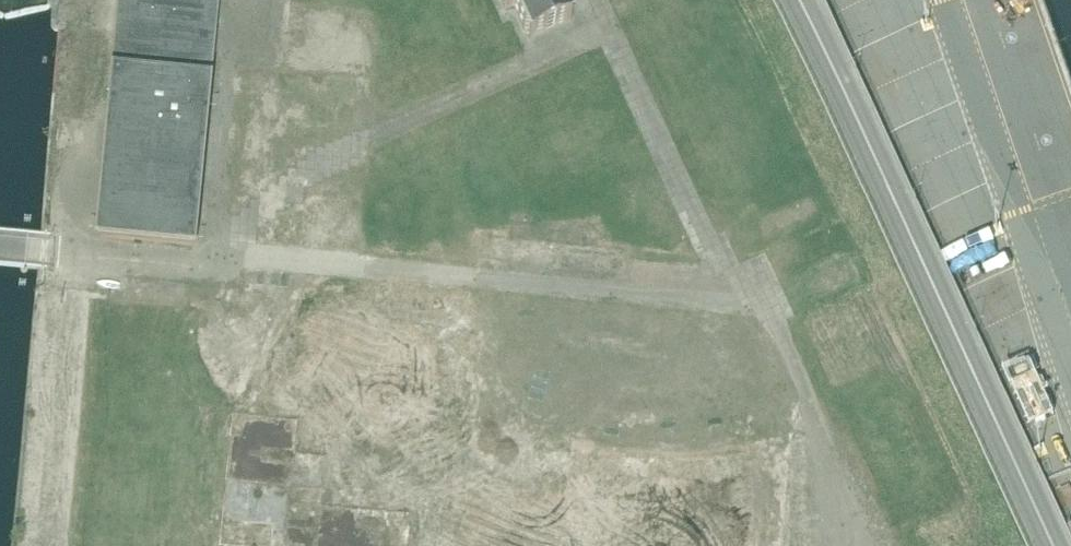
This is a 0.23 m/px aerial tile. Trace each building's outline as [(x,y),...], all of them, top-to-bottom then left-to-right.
[(216,16),(218,0),(119,0),(96,239),(194,248),(216,16)] [(507,10),(515,7),(530,40),(533,39),(533,38),(568,22),(568,23),(571,22),(561,0),(503,0),(507,10)]
